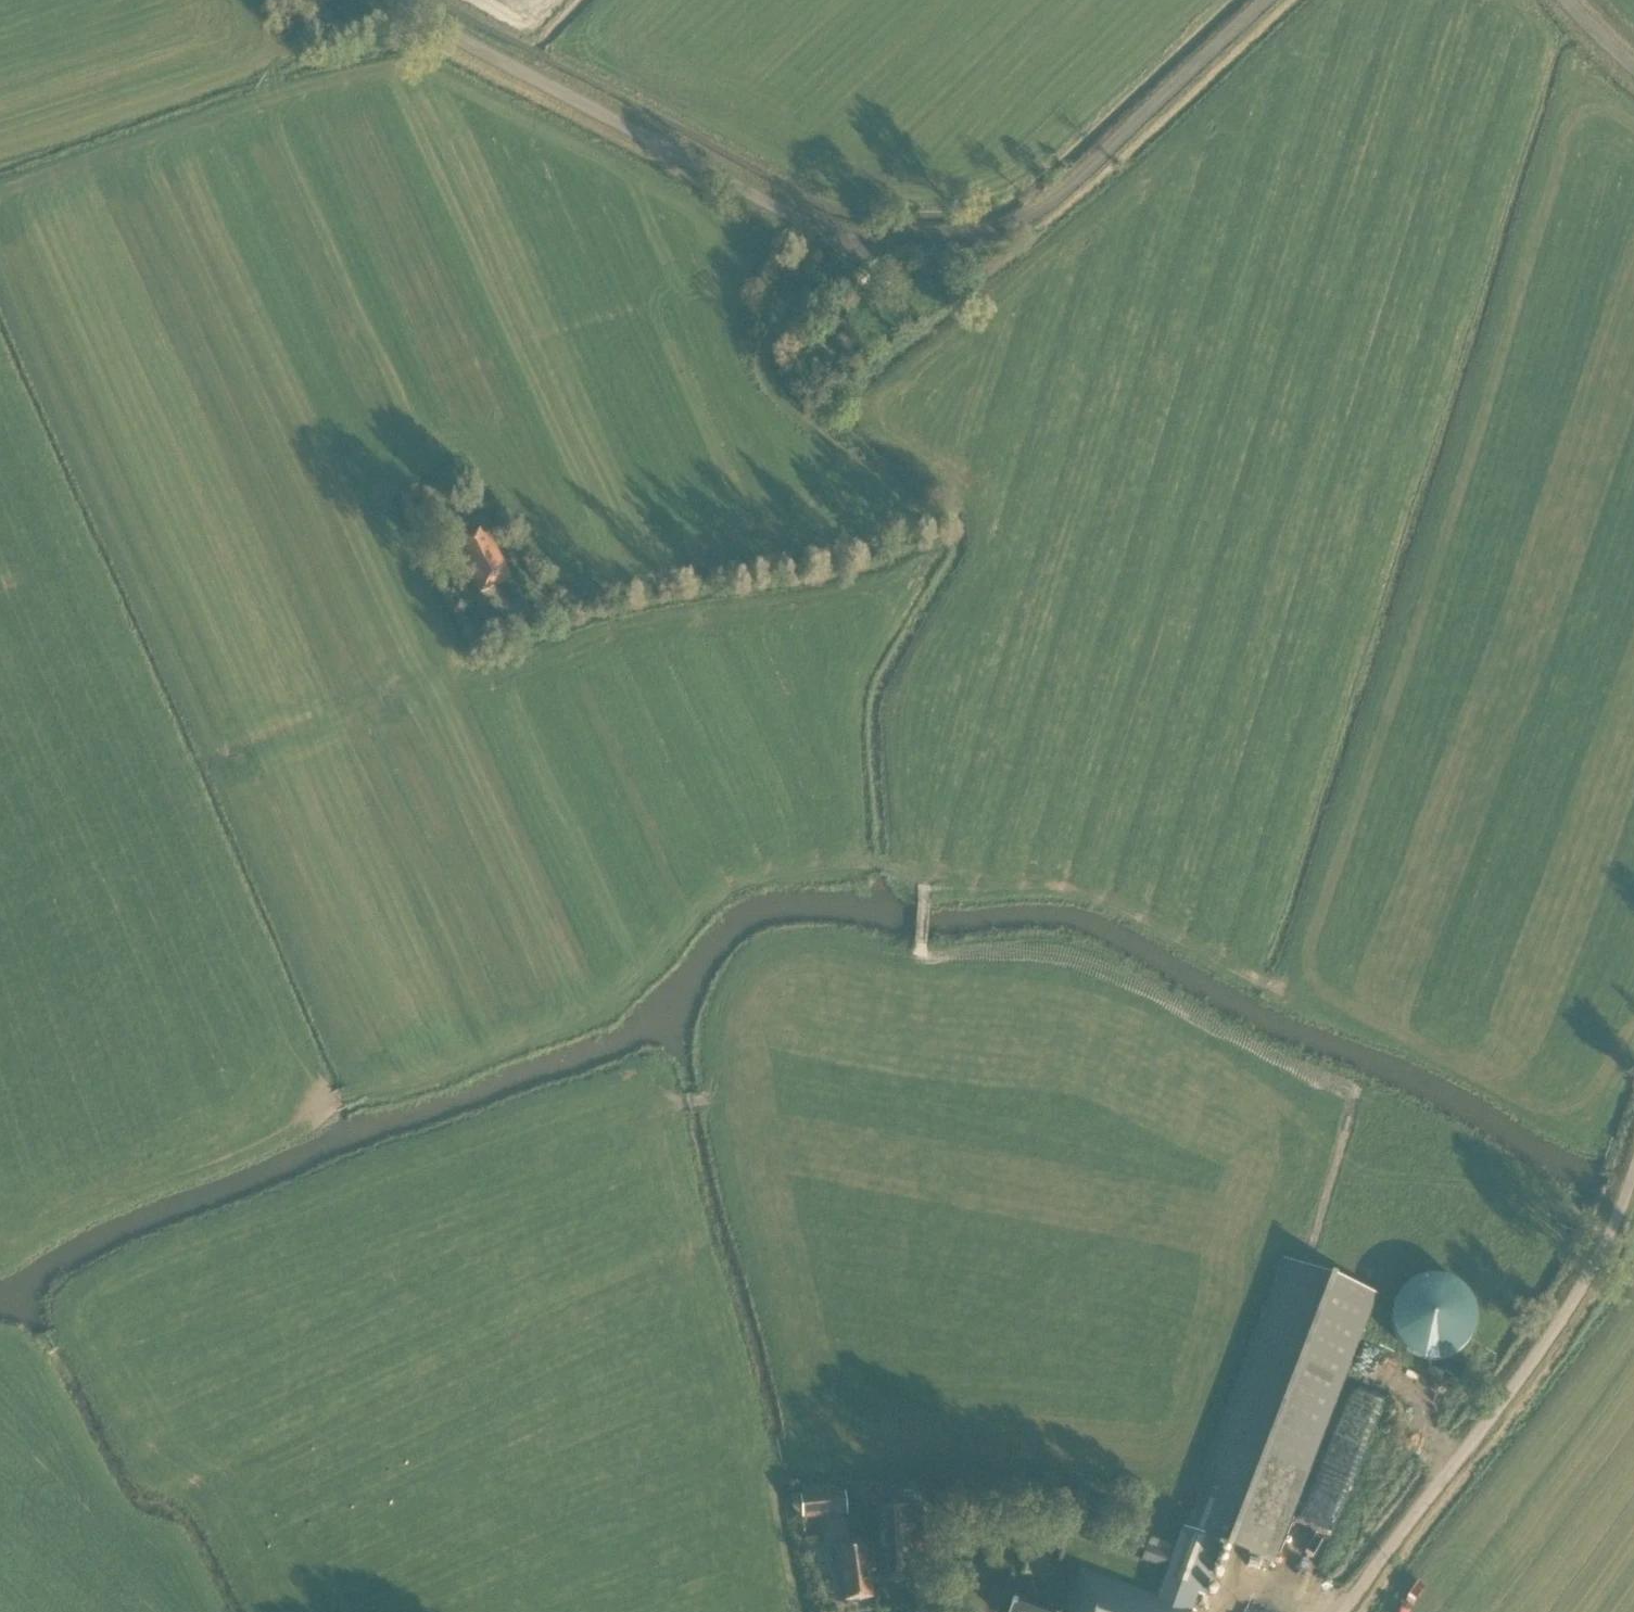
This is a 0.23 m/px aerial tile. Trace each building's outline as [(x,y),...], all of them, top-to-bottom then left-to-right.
[(478,595),(509,581),(489,537),(483,539),(480,534),(461,542),(472,565),(465,568),(478,595)] [(1186,1532),(1226,1547),(1274,1565),(1378,1298),(1290,1264),(1186,1532)] [(1476,1332),(1477,1319),(1476,1307),(1471,1296),(1462,1286),(1452,1280),(1440,1276),(1428,1276),(1416,1280),(1405,1286),(1397,1296),(1392,1307),(1390,1319),(1392,1332),(1397,1343),(1405,1352),(1416,1359),(1428,1363),(1440,1363),(1452,1359),(1462,1352),(1471,1343),(1476,1332)] [(1351,1384),(1352,1493),(1390,1394),(1353,1380),(1351,1384)] [(802,1521),(844,1517),(842,1494),(799,1498),(802,1521)] [(893,1508),(872,1510),(878,1581),(883,1581),(883,1586),(905,1584),(903,1562),(908,1562),(906,1545),(922,1544),(918,1495),(892,1496),(893,1508)] [(1067,1611),(1044,1602),(1021,1594),(1014,1611),(1193,1611),(1199,1598),(1205,1601),(1226,1547),(1186,1532),(1160,1601),(1082,1572),(1067,1611)] [(871,1574),(867,1542),(831,1547),(835,1573),(838,1572),(842,1605),(871,1601),(867,1575),(871,1574)]
